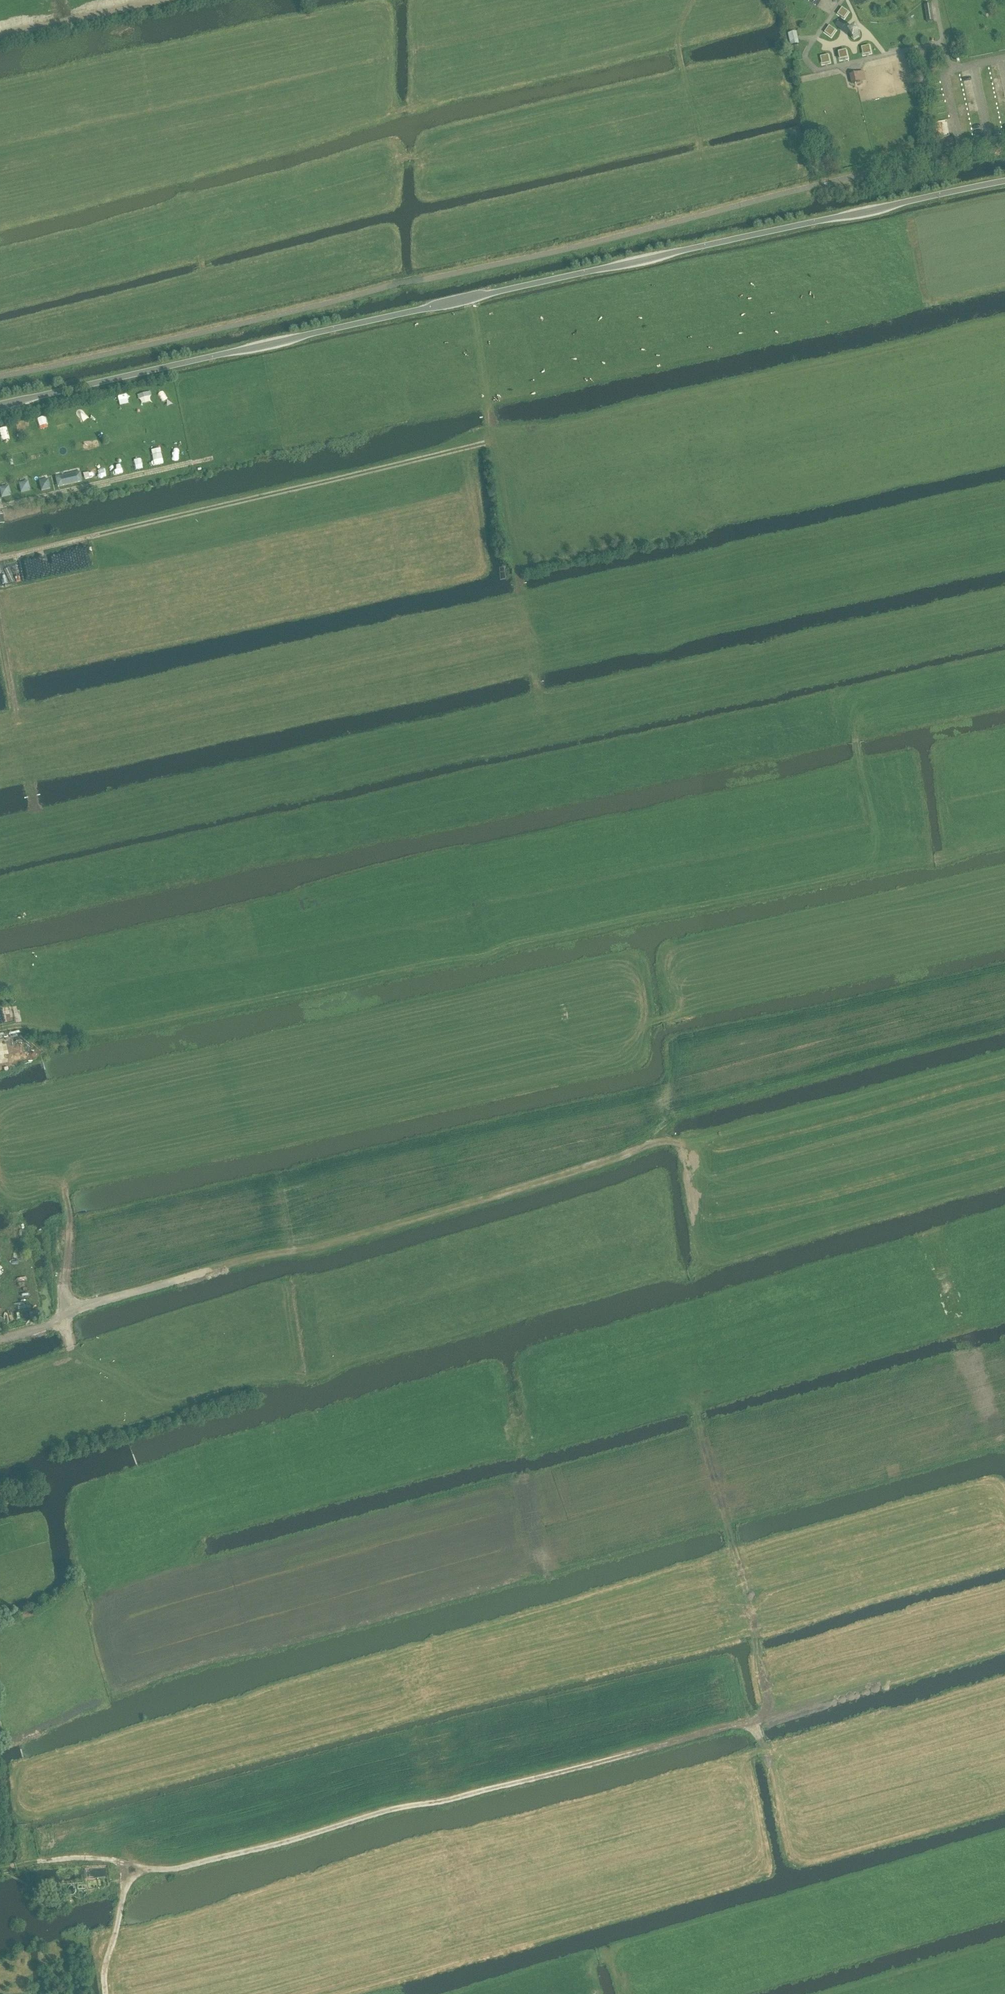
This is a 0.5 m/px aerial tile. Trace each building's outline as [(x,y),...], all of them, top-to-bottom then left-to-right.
[(927,23),(934,22),(931,5),(924,6),(927,23)] [(791,47),(799,45),(797,32),(788,34),(791,47)] [(82,482),(80,473),(58,477),(60,487),(82,482)] [(21,493),(30,491),(28,482),(19,484),(21,493)]
